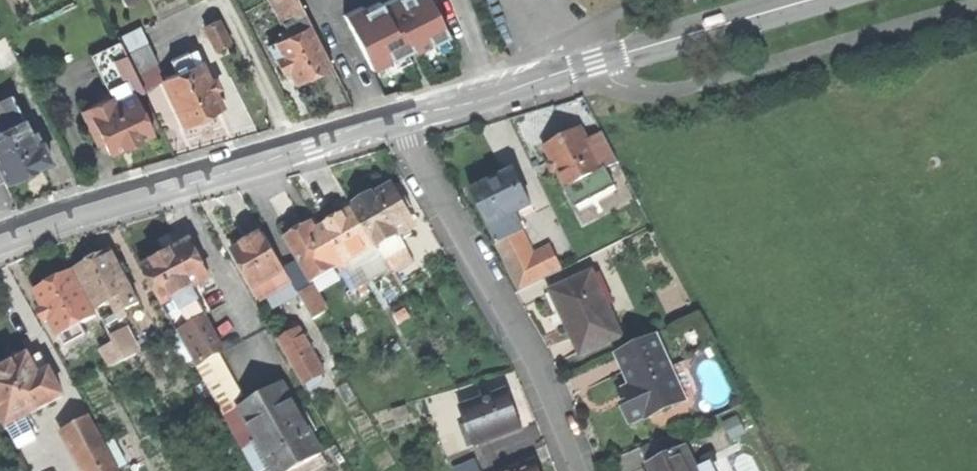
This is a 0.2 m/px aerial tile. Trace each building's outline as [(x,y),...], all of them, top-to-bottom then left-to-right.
[(284,24),(303,15),(295,0),(272,0),(284,24)] [(366,7),(361,2),(343,14),(373,69),(413,47),(416,54),(448,34),(432,0),(379,0),(366,7)] [(205,30),(215,51),(228,45),(218,24),(205,30)] [(313,78),(331,69),(310,28),(274,46),(281,59),(275,62),(282,77),(288,74),(295,87),(313,78)] [(0,74),(16,66),(4,41),(0,43),(0,74)] [(89,58),(96,72),(106,67),(125,58),(119,44),(89,58)] [(147,47),(125,58),(134,76),(156,65),(147,47)] [(163,83),(183,128),(201,119),(220,111),(199,66),(192,69),(186,55),(170,62),(177,76),(163,83)] [(106,67),(116,87),(123,102),(132,98),(142,93),(134,76),(125,58),(106,67)] [(96,72),(105,92),(116,87),(106,67),(96,72)] [(105,92),(110,101),(113,107),(123,102),(116,87),(105,92)] [(23,122),(11,97),(0,102),(0,108),(4,117),(0,119),(0,133),(23,122)] [(102,145),(108,156),(130,146),(151,136),(132,98),(123,102),(113,107),(110,101),(80,115),(96,148),(102,145)] [(5,184),(26,175),(44,166),(23,122),(0,133),(0,173),(5,184)] [(544,146),(564,189),(569,187),(604,170),(588,140),(583,127),(564,136),(544,146)] [(601,133),(588,140),(604,170),(617,162),(601,133)] [(538,210),(515,164),(492,175),(468,187),(496,243),(494,246),(517,292),(563,269),(550,244),(535,252),(525,232),(528,231),(522,218),(538,210)] [(618,193),(604,170),(569,187),(580,212),(618,193)] [(352,206),(354,208),(376,246),(413,225),(391,188),(380,194),(373,198),(372,195),(352,206)] [(334,220),(316,230),(340,271),(350,265),(347,261),(371,247),(374,253),(378,250),(376,246),(354,208),(334,220)] [(416,232),(413,225),(376,246),(378,250),(380,253),(401,241),(416,232)] [(246,242),(232,251),(257,295),(263,292),(260,287),(285,272),(284,269),(263,233),(246,242)] [(190,240),(182,244),(191,261),(199,257),(190,240)] [(405,248),(401,241),(380,253),(384,260),(405,248)] [(164,255),(141,267),(162,305),(192,288),(210,278),(199,257),(191,261),(182,244),(164,255)] [(412,260),(405,248),(384,260),(391,272),(412,260)] [(92,262),(75,271),(95,309),(109,302),(117,298),(130,291),(110,253),(92,262)] [(299,261),(284,269),(285,272),(298,294),(307,309),(313,320),(325,313),(311,288),(314,287),(299,261)] [(53,283),(36,291),(59,335),(80,324),(94,317),(71,273),(53,283)] [(594,274),(552,292),(560,312),(566,309),(569,316),(571,321),(567,323),(580,355),(621,338),(594,274)] [(207,315),(192,288),(162,305),(176,332),(199,320),(207,315)] [(138,304),(130,291),(117,298),(124,312),(138,304)] [(297,315),(307,309),(298,294),(287,299),(297,315)] [(126,335),(109,302),(95,309),(112,342),(126,335)] [(228,373),(199,320),(176,332),(206,386),(228,373)] [(304,387),(329,375),(305,323),(280,335),(304,387)] [(86,335),(80,324),(59,335),(64,346),(86,335)] [(88,339),(86,335),(64,346),(66,350),(88,339)] [(126,335),(112,342),(122,361),(136,353),(126,335)] [(631,427),(648,419),(687,399),(660,337),(618,355),(630,384),(621,388),(628,401),(618,403),(631,427)] [(113,366),(122,361),(112,342),(103,347),(113,366)] [(9,426),(25,417),(65,396),(51,371),(40,376),(28,355),(26,356),(24,353),(17,351),(10,355),(7,359),(10,365),(0,371),(0,409),(9,426)] [(460,401),(476,443),(522,426),(514,405),(507,384),(460,401)] [(241,407),(277,470),(290,470),(320,454),(281,385),(262,396),(241,407)] [(67,430),(89,470),(122,470),(92,416),(67,430)] [(38,441),(25,417),(9,426),(22,449),(38,441)] [(688,446),(645,465),(647,470),(716,470),(711,461),(698,468),(688,446)] [(536,461),(509,470),(540,470),(536,461)] [(11,462),(0,467),(0,470),(16,470),(11,462)]
